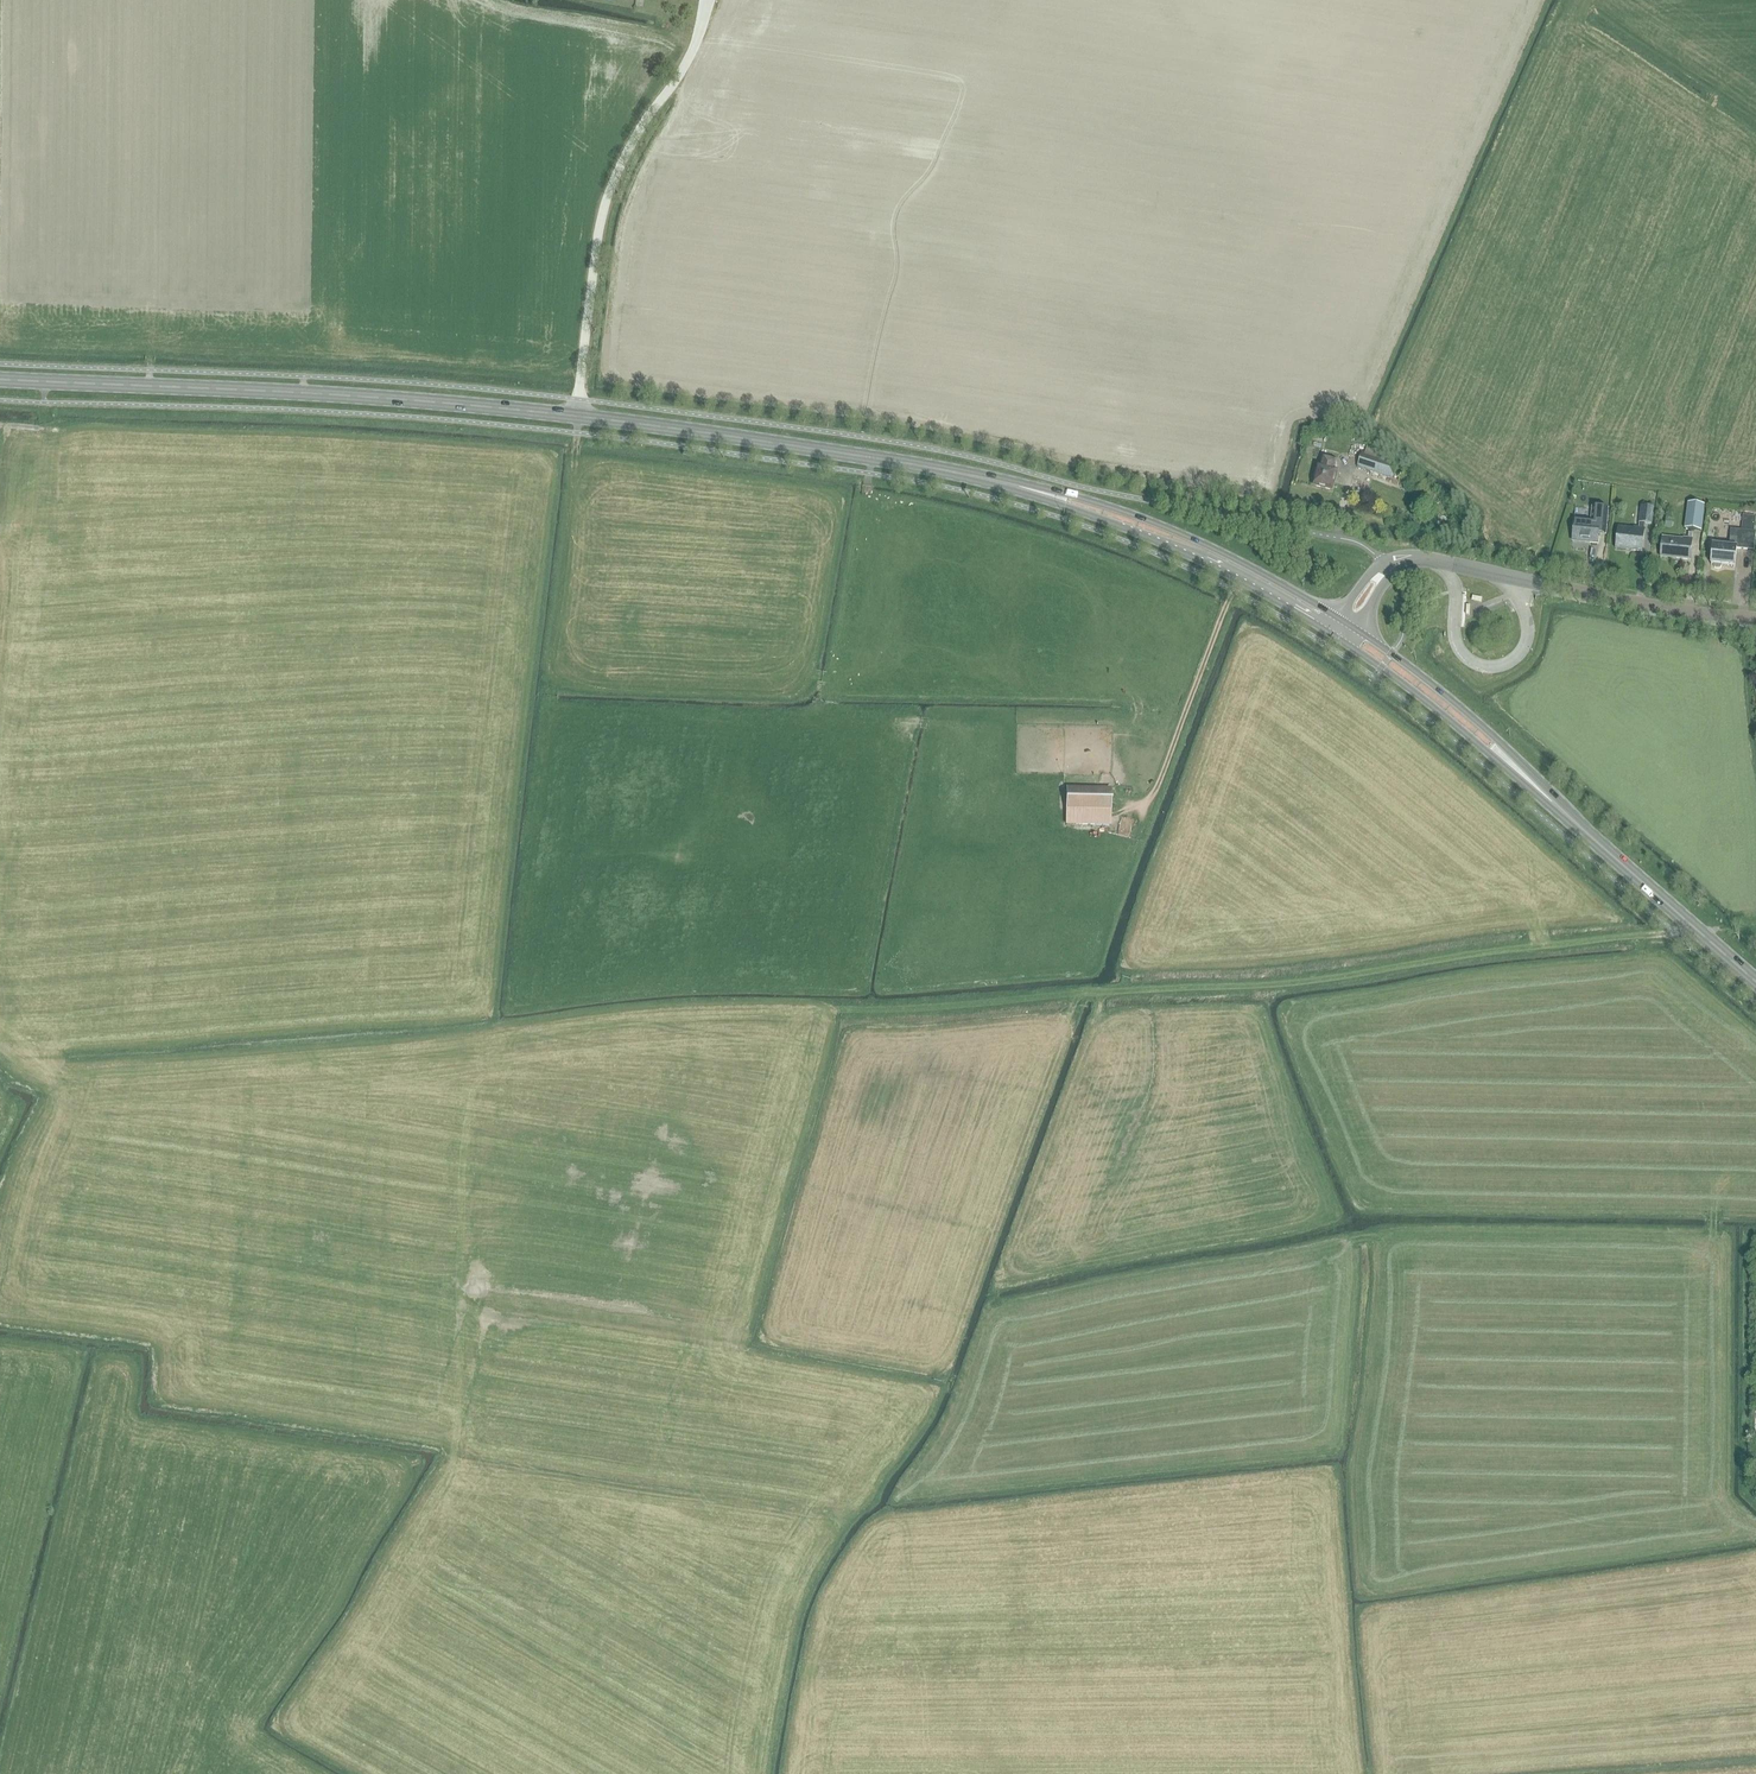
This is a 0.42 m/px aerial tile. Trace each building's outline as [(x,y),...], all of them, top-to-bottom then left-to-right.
[(1357,467),(1393,480),(1398,465),(1362,453),(1357,467)] [(1336,478),(1338,471),(1334,470),(1337,460),(1323,457),(1320,467),(1318,466),(1313,486),(1332,490),(1335,478),(1336,478)] [(1421,495),(1433,500),(1438,489),(1426,484),(1421,495)] [(1686,528),(1701,529),(1704,503),(1688,502),(1686,528)] [(1652,523),(1653,507),(1641,505),(1639,527),(1634,527),(1634,529),(1618,527),(1616,548),(1641,551),(1644,529),(1643,529),(1644,522),(1652,523)] [(1606,530),(1608,513),(1595,512),(1594,521),(1574,519),(1573,541),(1598,543),(1599,529),(1606,530)] [(1743,514),(1741,530),(1754,532),(1755,515),(1743,514)] [(1672,529),(1673,518),(1665,517),(1664,528),(1672,529)] [(1711,564),(1713,564),(1714,566),(1714,567),(1715,568),(1717,569),(1720,568),(1720,567),(1721,565),(1734,567),(1736,548),(1754,550),(1755,532),(1754,532),(1741,530),(1730,529),(1728,546),(1713,545),(1711,564)] [(1690,560),(1692,539),(1683,538),(1683,539),(1662,537),(1660,557),(1690,560)] [(1065,787),(1065,825),(1110,826),(1111,787),(1065,787)]
